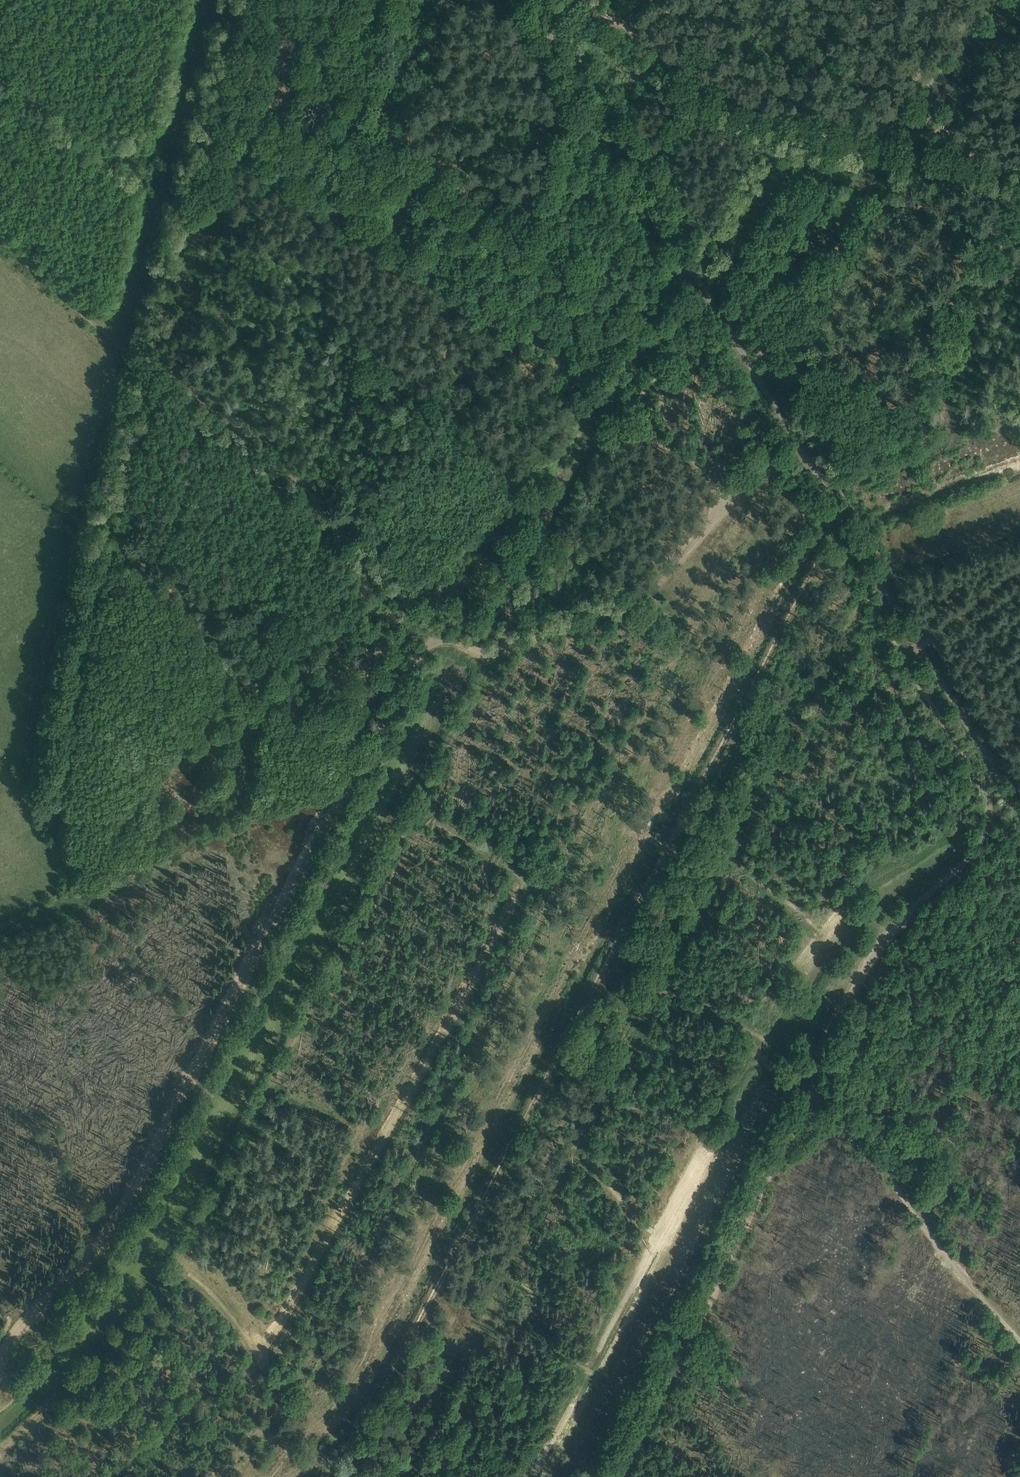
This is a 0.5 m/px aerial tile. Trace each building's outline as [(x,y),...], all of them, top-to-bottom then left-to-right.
[(662,823),(655,837),(663,841),(671,827),(662,823)] [(452,1315),(448,1323),(453,1326),(457,1318),(452,1315)] [(334,1446),(329,1457),(333,1459),(337,1462),(339,1459),(343,1451),(334,1446)]
